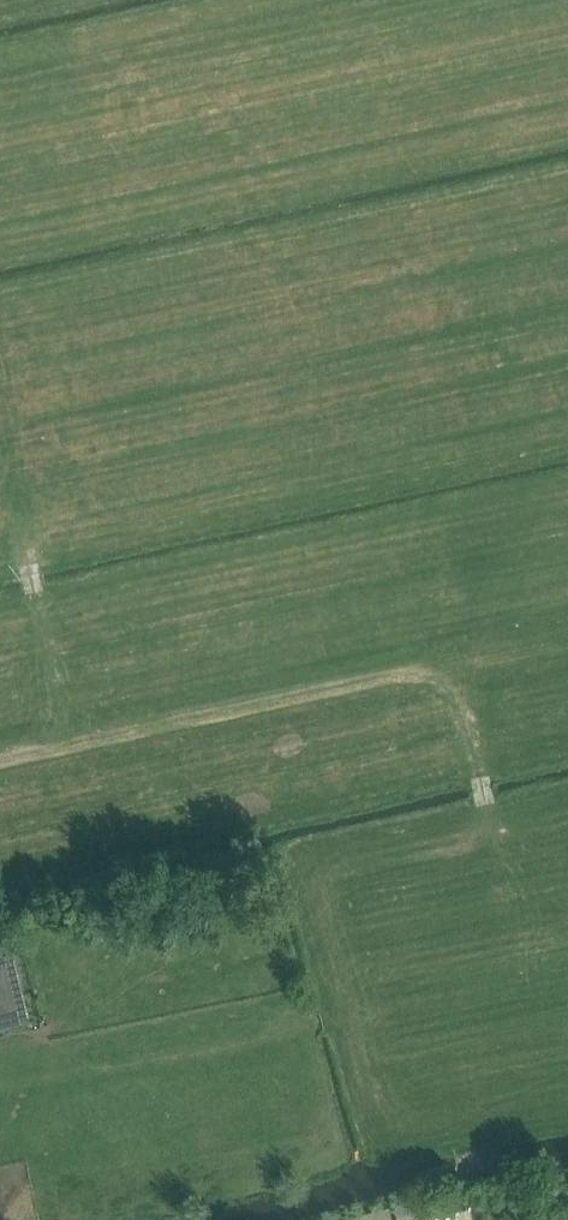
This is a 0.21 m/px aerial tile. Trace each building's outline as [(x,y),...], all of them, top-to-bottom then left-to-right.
[(427,1218),(423,1203),(395,1209),(398,1219),(419,1219),(427,1218)] [(336,1219),(393,1219),(389,1205),(353,1215),(336,1219)]
